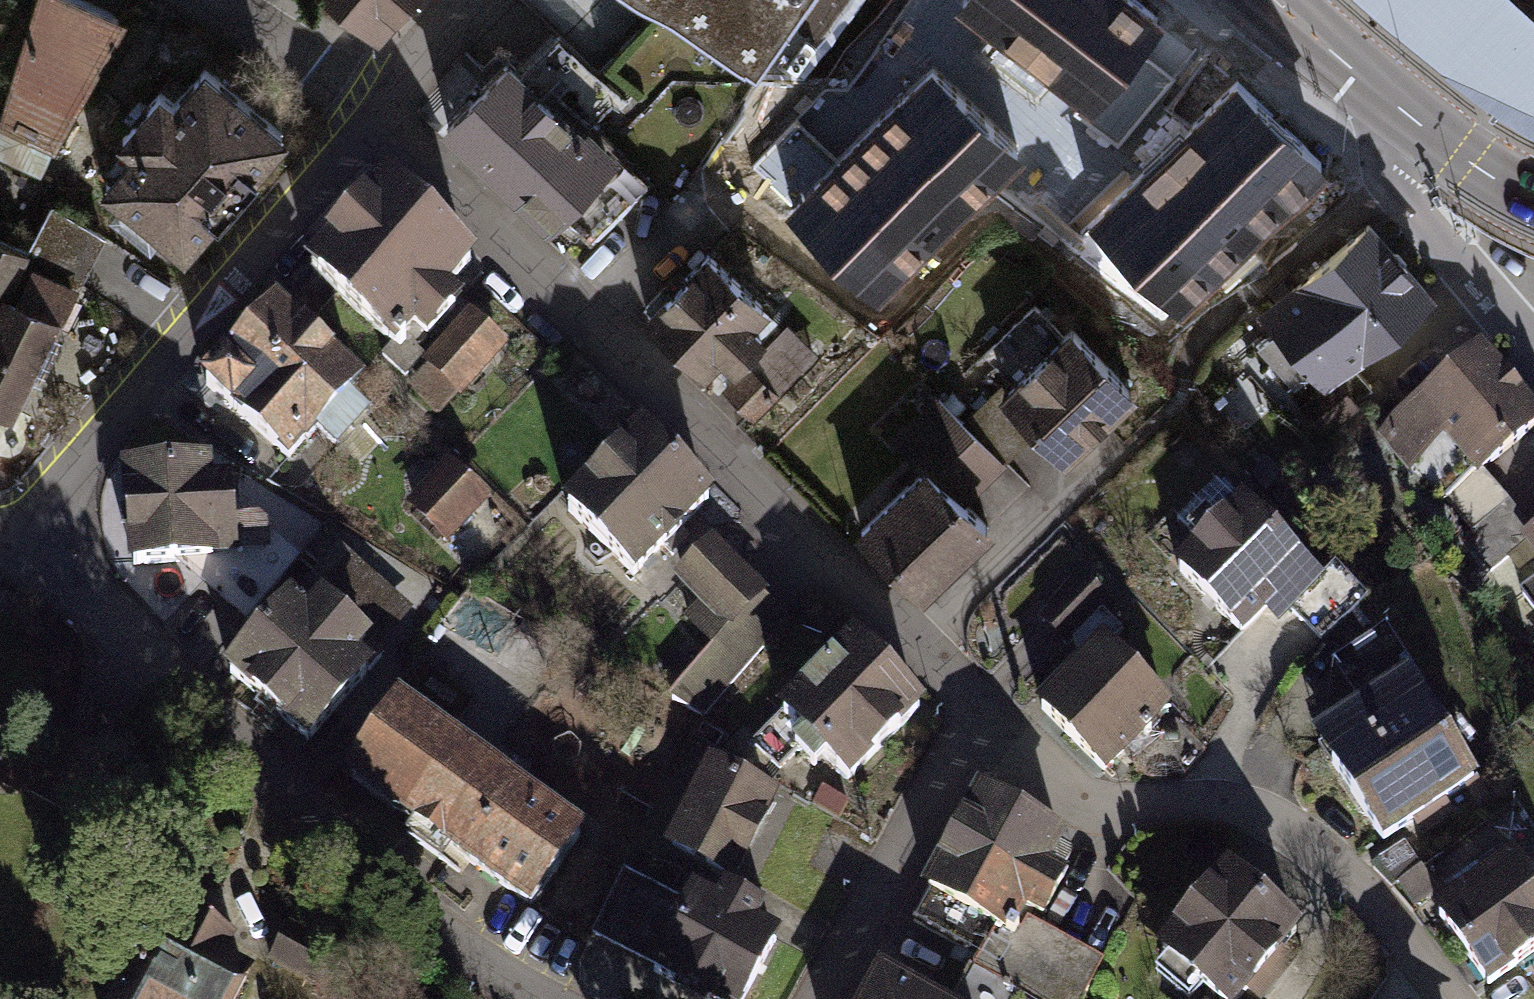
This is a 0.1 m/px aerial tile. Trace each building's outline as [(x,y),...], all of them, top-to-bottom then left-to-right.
[(76,136),(115,0),(32,0),(0,112),(0,115),(76,136)] [(357,29),(385,0),(327,0),(357,29)] [(654,14),(751,82),(771,54),(802,75),(855,0),(634,0),(654,14)] [(1058,63),(1092,90),(1155,9),(1144,0),(977,0),(1006,23),(988,47),(1039,87),(1058,63)] [(1509,0),(1348,0),(1372,22),(1442,80),(1506,128),(1527,140),(1533,133),(1533,23),(1509,0)] [(533,65),(511,45),(439,120),(547,224),(619,149),(533,65)] [(277,123),(187,48),(88,164),(178,240),(277,123)] [(1027,146),(935,57),(787,208),(878,297),(1027,146)] [(1176,302),(1327,153),(1251,76),(1099,225),(1176,302)] [(395,350),(472,269),(369,171),(291,252),(395,350)] [(23,460),(127,225),(38,186),(13,242),(0,236),(0,449),(23,460)] [(1422,287),(1362,225),(1268,317),(1328,379),(1422,287)] [(755,301),(697,246),(651,295),(710,351),(724,336),(745,356),(728,375),(768,413),(807,374),(740,316),(755,301)] [(355,374),(268,295),(202,367),(291,448),(314,423),(339,445),(361,421),(335,397),(355,374)] [(494,354),(460,323),(421,365),(455,396),(494,354)] [(1038,440),(1066,464),(1137,384),(1068,323),(997,403),(969,434),(1011,471),(1038,440)] [(1474,340),(1363,441),(1455,548),(1500,513),(1470,477),(1533,419),(1533,406),(1474,340)] [(1353,408),(1338,392),(1301,426),(1316,442),(1353,408)] [(843,537),(925,610),(993,533),(972,514),(1011,471),(969,434),(933,402),(896,444),(913,458),(843,537)] [(718,508),(634,429),(556,511),(639,590),(718,508)] [(226,518),(221,455),(103,464),(110,556),(168,552),(221,600),(264,553),(226,518)] [(454,467),(411,505),(454,553),(497,514),(454,467)] [(1297,553),(1226,485),(1160,554),(1232,622),(1297,553)] [(1516,554),(1533,577),(1533,533),(1522,542),(1500,513),(1455,548),(1481,581),(1516,554)] [(759,611),(712,566),(684,594),(731,639),(759,611)] [(1358,602),(1328,570),(1287,608),(1317,640),(1358,602)] [(1510,599),(1533,631),(1533,581),(1510,599)] [(1079,631),(1092,642),(1100,633),(1089,623),(1103,609),(1077,585),(1041,624),(1065,646),(1079,631)] [(373,671),(278,587),(221,652),(316,735),(373,671)] [(1330,660),(1360,697),(1390,676),(1402,664),(1372,627),(1330,660)] [(910,708),(837,635),(755,716),(805,766),(830,741),(853,764),(910,708)] [(1167,712),(1092,642),(1034,705),(1108,774),(1167,712)] [(523,904),(575,833),(441,735),(467,700),(416,662),(338,768),(523,904)] [(1360,697),(1311,732),(1383,831),(1461,774),(1390,676),(1360,697)] [(773,796),(700,767),(667,849),(740,878),(773,796)] [(967,970),(1020,998),(1081,998),(1099,967),(1029,928),(1060,872),(1037,859),(1050,835),(984,798),(913,925),(974,959),(967,970)] [(1427,897),(1491,985),(1533,953),(1533,895),(1497,845),(1427,897)] [(1216,876),(1157,951),(1219,998),(1249,998),(1296,939),(1216,876)] [(694,897),(680,922),(619,889),(588,944),(686,998),(756,998),(785,948),(694,897)] [(136,906),(87,998),(228,998),(246,964),(136,906)] [(967,970),(951,998),(1020,998),(967,970)] [(881,998),(931,998),(892,979),(881,998)]
